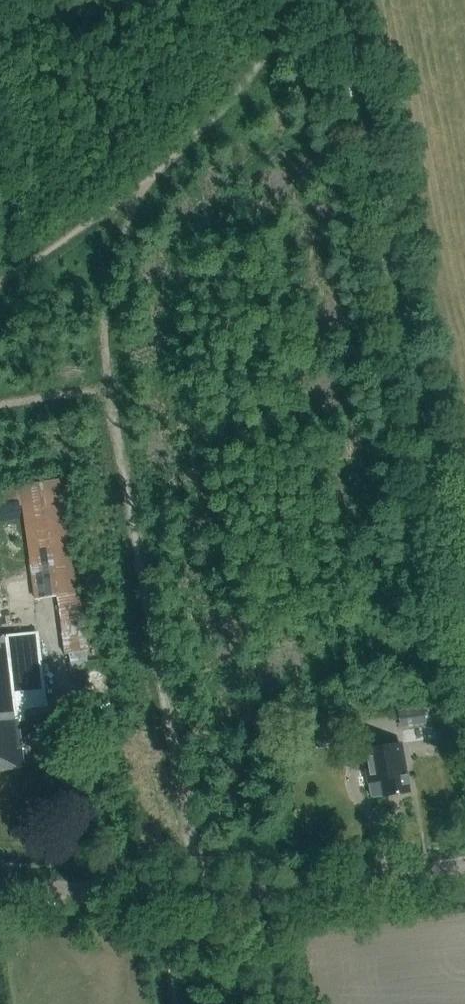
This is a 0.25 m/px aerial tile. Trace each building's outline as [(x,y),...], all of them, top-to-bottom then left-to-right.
[(60,481),(19,487),(34,599),(57,596),(64,653),(68,653),(69,664),(87,661),(78,592),(75,592),(60,481)] [(23,752),(18,720),(26,719),(26,720),(50,717),(49,705),(46,705),(36,630),(0,635),(0,768),(24,766),(23,752)] [(423,706),(397,710),(400,727),(426,723),(423,706)] [(432,725),(403,730),(405,743),(434,739),(432,725)] [(401,743),(362,750),(370,795),(373,797),(383,795),(383,796),(409,792),(401,743)]
